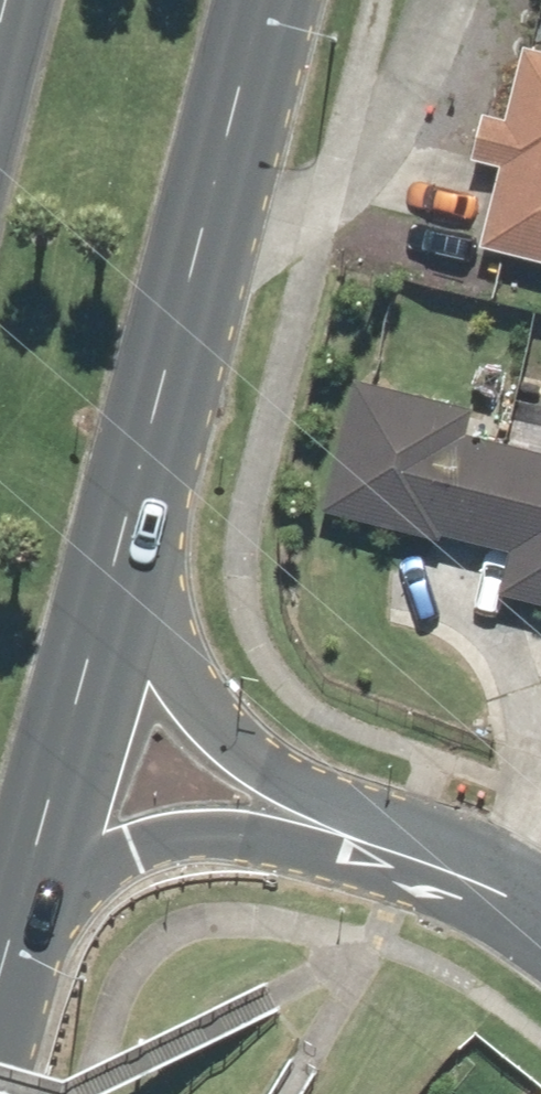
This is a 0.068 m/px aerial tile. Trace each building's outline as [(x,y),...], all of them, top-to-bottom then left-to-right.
[(519,58),(503,133),(468,126),(458,171),(494,178),(477,257),(540,270),(540,62),(519,58)] [(540,615),(540,469),(452,449),(458,424),(346,399),(319,517),(501,558),(491,603),(540,615)]
